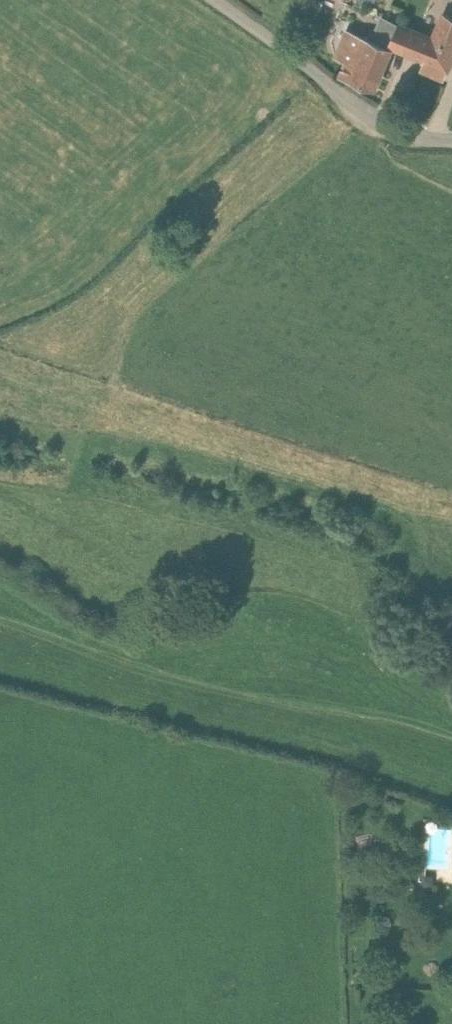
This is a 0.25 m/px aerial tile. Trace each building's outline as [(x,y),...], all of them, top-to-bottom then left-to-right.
[(426,58),(421,69),(443,79),(451,60),(451,58),(451,15),(445,11),(426,58)] [(391,43),(410,52),(420,29),(400,20),(399,24),(384,18),(375,41),(349,30),(338,56),(347,60),(342,74),(373,87),(391,43)]
